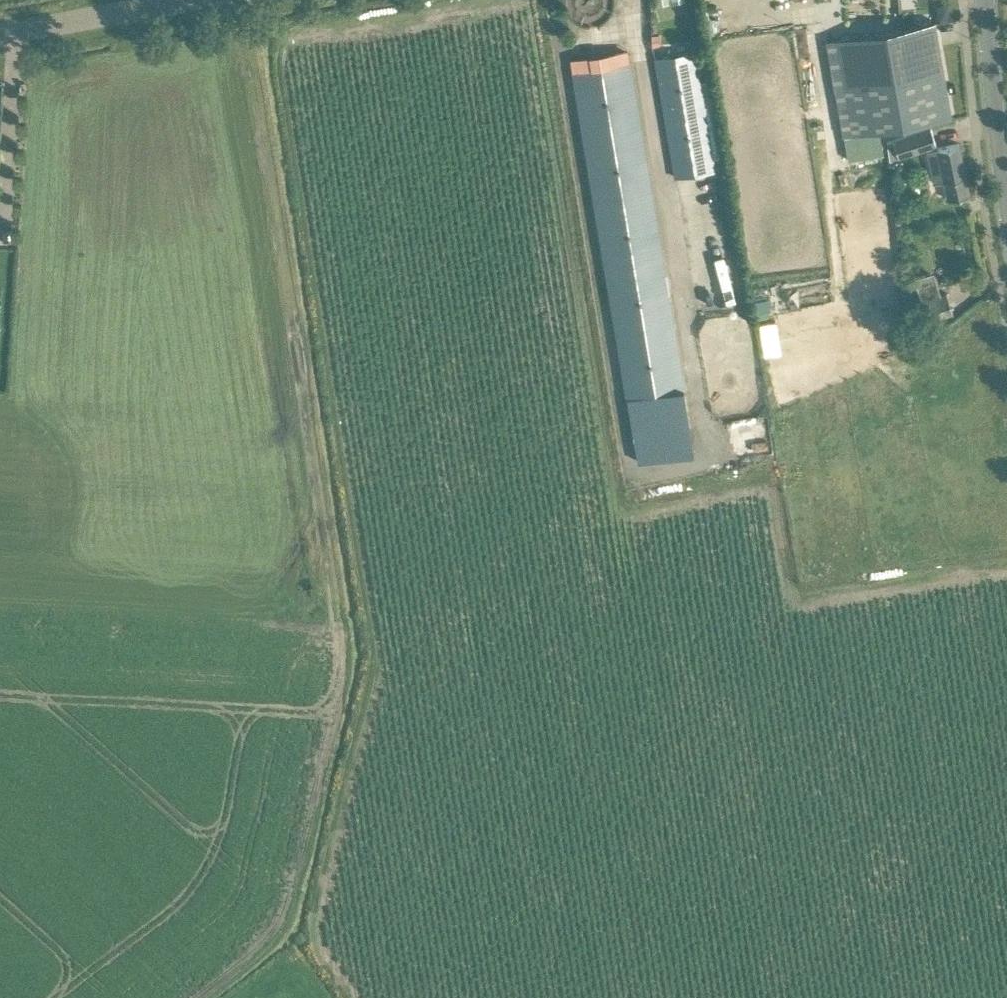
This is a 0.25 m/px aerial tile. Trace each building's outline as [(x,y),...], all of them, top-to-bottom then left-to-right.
[(839,37),(826,39),(846,151),(848,160),(884,153),(880,129),(931,120),(951,116),(934,20),(914,24),(839,37)] [(683,387),(630,70),(627,51),(609,54),(610,65),(574,71),(628,396),(683,387)] [(714,169),(698,70),(695,51),(656,57),(676,176),(714,169)] [(895,139),(889,141),(892,159),(901,156),(936,145),(931,128),(895,139)] [(937,147),(927,149),(929,158),(934,182),(944,180),(948,198),(950,198),(970,194),(959,142),(939,146),(937,147)] [(940,292),(933,271),(916,276),(928,318),(952,311),(946,290),(940,292)]
